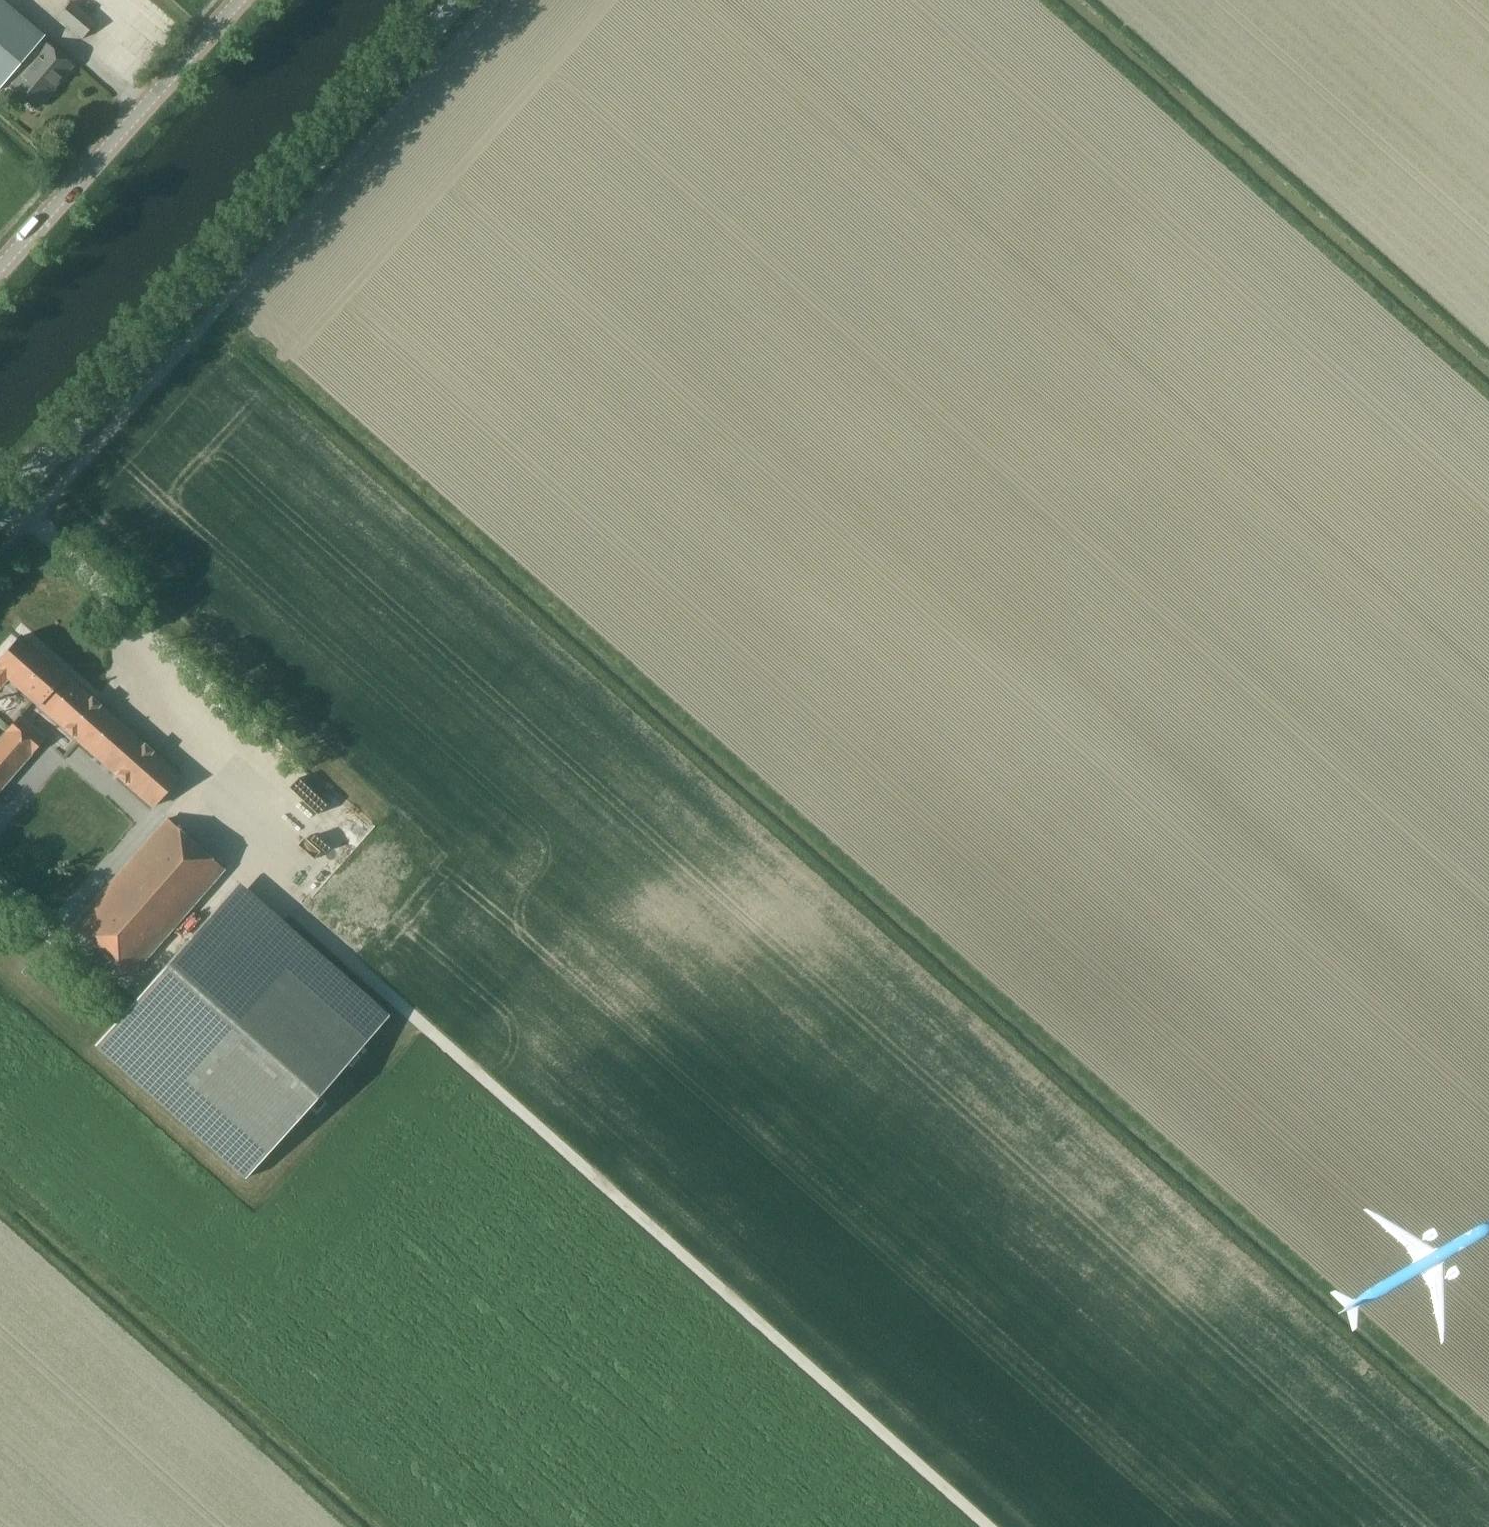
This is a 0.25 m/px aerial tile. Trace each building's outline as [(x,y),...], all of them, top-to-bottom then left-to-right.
[(9,77),(15,82),(12,85),(36,107),(72,66),(48,45),(46,47),(40,41),(45,36),(5,0),(0,0),(0,86),(9,77)] [(96,22),(71,2),(57,18),(82,39),(96,22)] [(179,777),(20,638),(0,661),(0,687),(6,679),(152,807),(179,777)] [(46,740),(21,718),(0,742),(0,791),(46,740)] [(131,974),(222,870),(166,820),(74,925),(131,974)] [(144,989),(95,1045),(246,1178),(390,1016),(282,921),(239,882),(144,989)]
